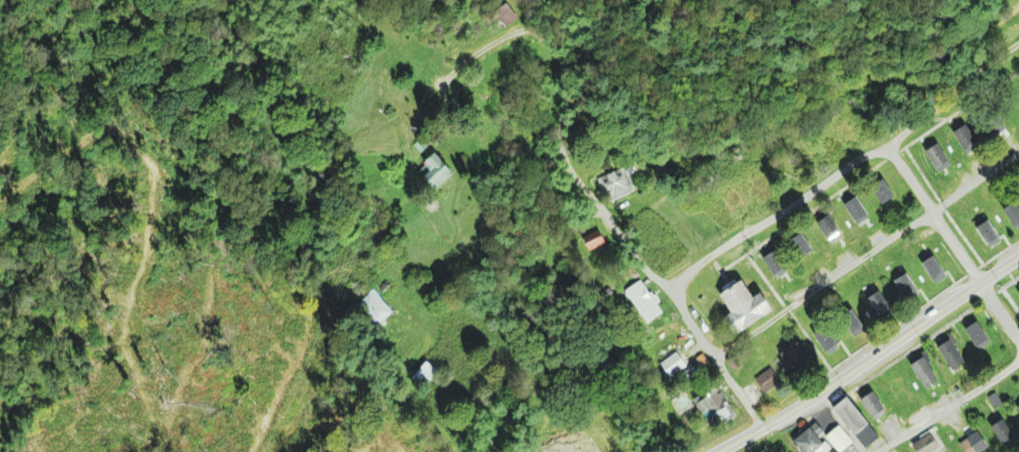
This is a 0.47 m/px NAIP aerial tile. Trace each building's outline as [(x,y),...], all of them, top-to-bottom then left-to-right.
[(494,13),(508,3),(519,19),(505,29),(494,13)] [(982,113),(997,104),(1011,126),(996,135),(982,113)] [(951,132),(966,122),(980,144),(965,154),(951,132)] [(923,151),(938,141),(952,163),(937,173),(923,151)] [(439,190),(421,174),(438,156),(456,173),(439,190)] [(609,202),(600,183),(627,171),(636,190),(609,202)] [(870,186),(885,177),(899,199),(884,208),(870,186)] [(845,205),(860,195),(874,217),(859,227),(845,205)] [(1017,201),(1018,204),(1018,230),(1015,232),(1001,210),(1017,201)] [(818,222),(833,212),(847,233),(832,243),(818,222)] [(975,227),(990,217),(1004,239),(989,249),(975,227)] [(582,238),(603,228),(609,239),(588,250),(582,238)] [(788,239),(803,230),(817,251),(802,261),(788,239)] [(762,257),(777,248),(791,269),(776,279),(762,257)] [(919,259),(934,250),(948,271),(933,281),(919,259)] [(892,277),(907,267),(921,289),(906,299),(892,277)] [(623,293),(647,326),(665,314),(642,280),(623,293)] [(734,313),(722,295),(744,281),(755,299),(765,292),(777,311),(737,336),(726,318),(734,313)] [(863,297),(878,287),(892,309),(877,319),(863,297)] [(372,291),(393,314),(375,331),(353,309),(372,291)] [(838,315),(853,305),(867,327),(852,337),(838,315)] [(964,328),(979,319),(993,340),(978,350),(964,328)] [(684,331),(678,321),(667,326),(672,337),(684,331)] [(812,333),(827,323),(841,345),(826,355),(812,333)] [(937,348),(952,339),(966,360),(951,370),(937,348)] [(797,375),(781,351),(798,340),(814,364),(797,375)] [(672,378),(662,364),(677,351),(688,366),(672,378)] [(911,367),(927,357),(941,379),(925,389),(911,367)] [(425,390),(438,373),(427,364),(413,380),(425,390)] [(765,394),(756,379),(773,368),(782,383),(765,394)] [(860,397),(875,387),(889,409),(874,418),(860,397)] [(696,405),(720,389),(737,414),(713,430),(696,405)] [(831,410),(848,396),(882,435),(865,450),(831,410)] [(1007,418),(1018,437),(1018,441),(1006,450),(992,428),(1007,418)] [(826,449),(822,451),(805,451),(794,436),(811,425),(826,449)] [(853,446),(844,451),(840,451),(829,435),(840,427),(853,446)] [(947,451),(945,451),(916,451),(912,445),(935,431),(947,451)] [(989,446),(981,451),(964,451),(959,445),(978,431),(989,446)]
